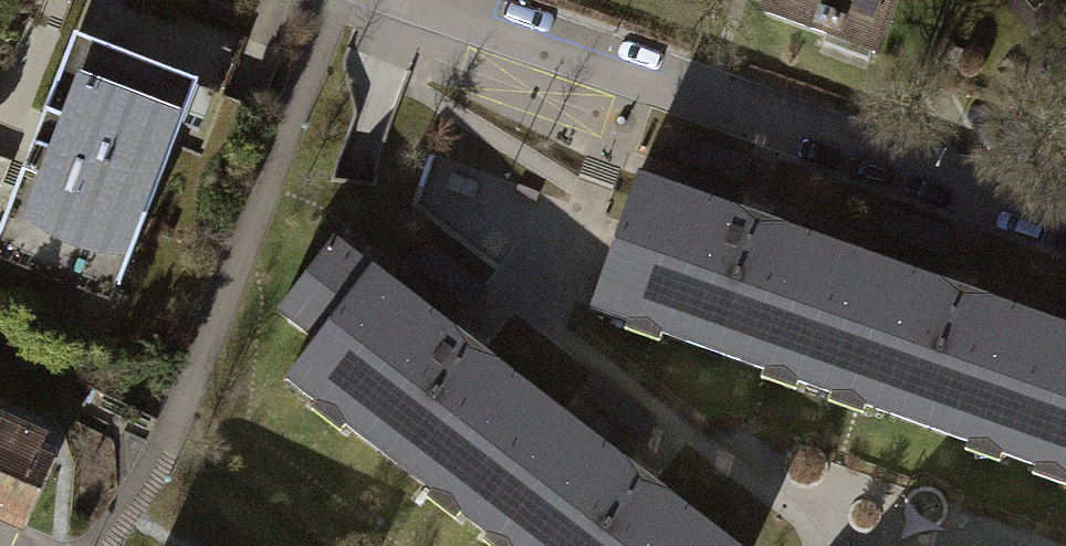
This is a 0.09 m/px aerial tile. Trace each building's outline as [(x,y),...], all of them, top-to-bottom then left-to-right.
[(889,0),(766,0),(762,12),(871,50),(889,0)] [(0,220),(0,235),(115,280),(192,82),(72,36),(0,220)] [(723,189),(734,148),(682,134),(671,176),(723,189)] [(579,308),(787,380),(834,247),(627,174),(579,308)] [(269,310),(306,339),(362,267),(324,238),(269,310)] [(1039,318),(834,247),(787,380),(992,452),(1039,318)] [(536,400),(362,267),(306,339),(277,377),(451,511),(536,400)] [(1039,318),(992,452),(1065,478),(1065,328),(1039,318)] [(536,400),(451,511),(497,545),(727,545),(536,400)] [(19,517),(45,452),(0,433),(0,509),(19,517)]
